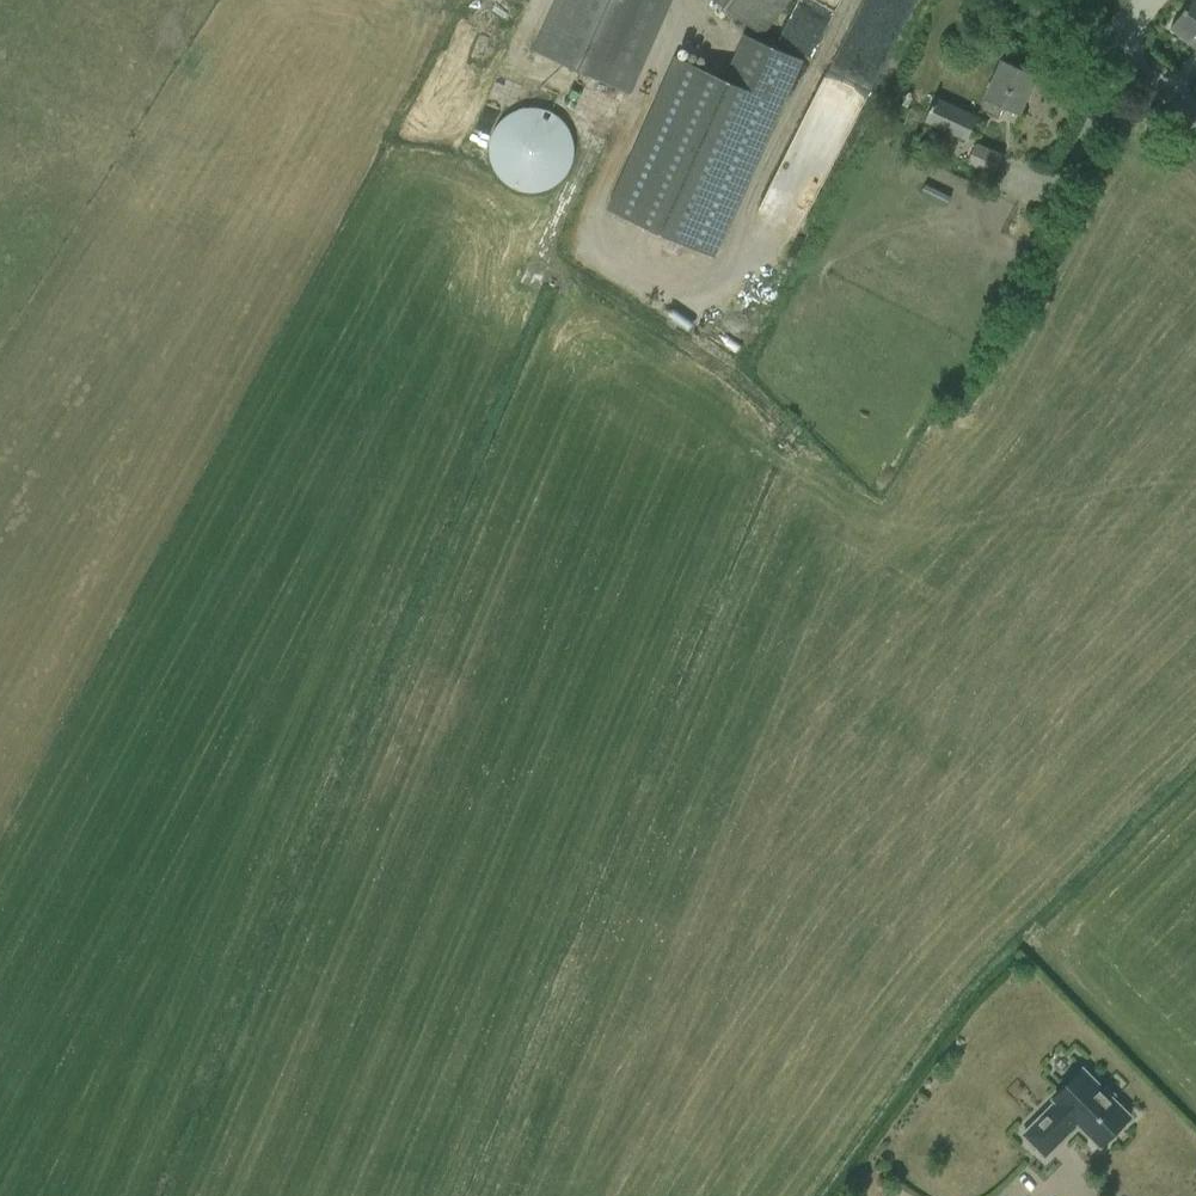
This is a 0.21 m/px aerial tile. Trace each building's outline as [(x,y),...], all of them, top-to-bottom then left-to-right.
[(532,46),(625,89),(666,0),(554,0),(532,46)] [(780,14),(789,0),(720,0),(765,33),(780,14)] [(1171,28),(1195,48),(1195,0),(1192,0),(1171,28)] [(677,57),(609,209),(714,256),(802,60),(745,34),(725,78),(677,57)] [(1021,111),(1027,97),(1037,75),(1002,60),(992,81),(985,96),(988,97),(982,109),(998,116),(1004,103),(1021,111)] [(967,140),(977,116),(935,98),(925,122),(967,140)] [(502,121),(498,125),(495,131),(492,138),(491,145),(490,152),(491,159),(493,166),(496,173),(501,178),(506,184),(513,188),(519,191),(526,193),(534,193),(540,192),(547,190),(554,187),(558,184),(563,179),(567,175),(570,169),(573,163),(575,155),(575,148),(574,138),(571,131),(568,124),(563,119),(558,114),(551,111),(546,109),(539,107),(532,107),(525,108),(520,109),(513,112),(507,116),(502,121)] [(989,184),(1002,154),(977,142),(968,163),(980,168),(976,178),(989,184)] [(1046,1156),(1078,1123),(1101,1145),(1131,1116),(1081,1066),(1051,1096),(1056,1101),(1023,1134),(1046,1156)]
